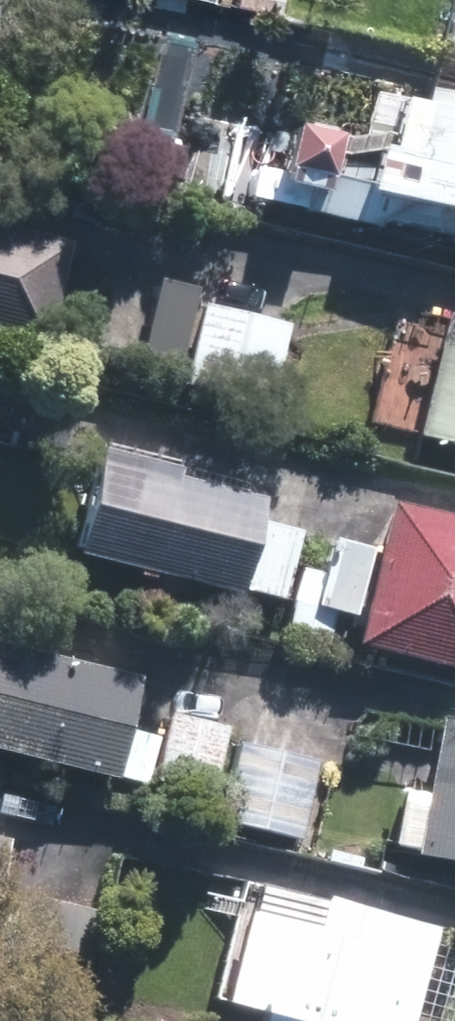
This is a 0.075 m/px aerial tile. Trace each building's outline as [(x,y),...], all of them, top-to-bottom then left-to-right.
[(435,87),(431,103),(384,91),(374,129),(353,123),(336,187),(302,177),(295,201),(454,242),(454,92),(435,87)] [(347,131),(307,121),(295,171),(335,181),(347,131)] [(0,224),(0,330),(45,342),(71,243),(0,224)] [(203,288),(168,279),(148,358),(183,367),(203,288)] [(290,325),(211,307),(192,386),(271,405),(290,325)] [(427,436),(454,443),(454,325),(427,436)] [(190,470),(105,447),(80,541),(247,584),(269,502),(188,481),(190,470)] [(397,507),(364,638),(454,660),(454,522),(397,507)] [(302,526),(269,518),(252,589),(285,597),(302,526)] [(380,546),(344,534),(322,601),(358,612),(380,546)] [(324,573),(307,570),(292,640),(331,649),(339,612),(317,607),(324,573)] [(0,645),(0,737),(123,769),(146,683),(0,645)] [(449,716),(427,856),(454,861),(454,717),(449,716)] [(234,733),(175,718),(161,776),(220,790),(234,733)] [(321,765),(240,745),(223,815),(304,835),(321,765)] [(430,792),(411,789),(403,843),(422,845),(430,792)] [(0,848),(0,905),(14,852),(0,848)] [(442,931),(264,884),(233,999),(269,1009),(266,1020),(418,1020),(442,931)]
